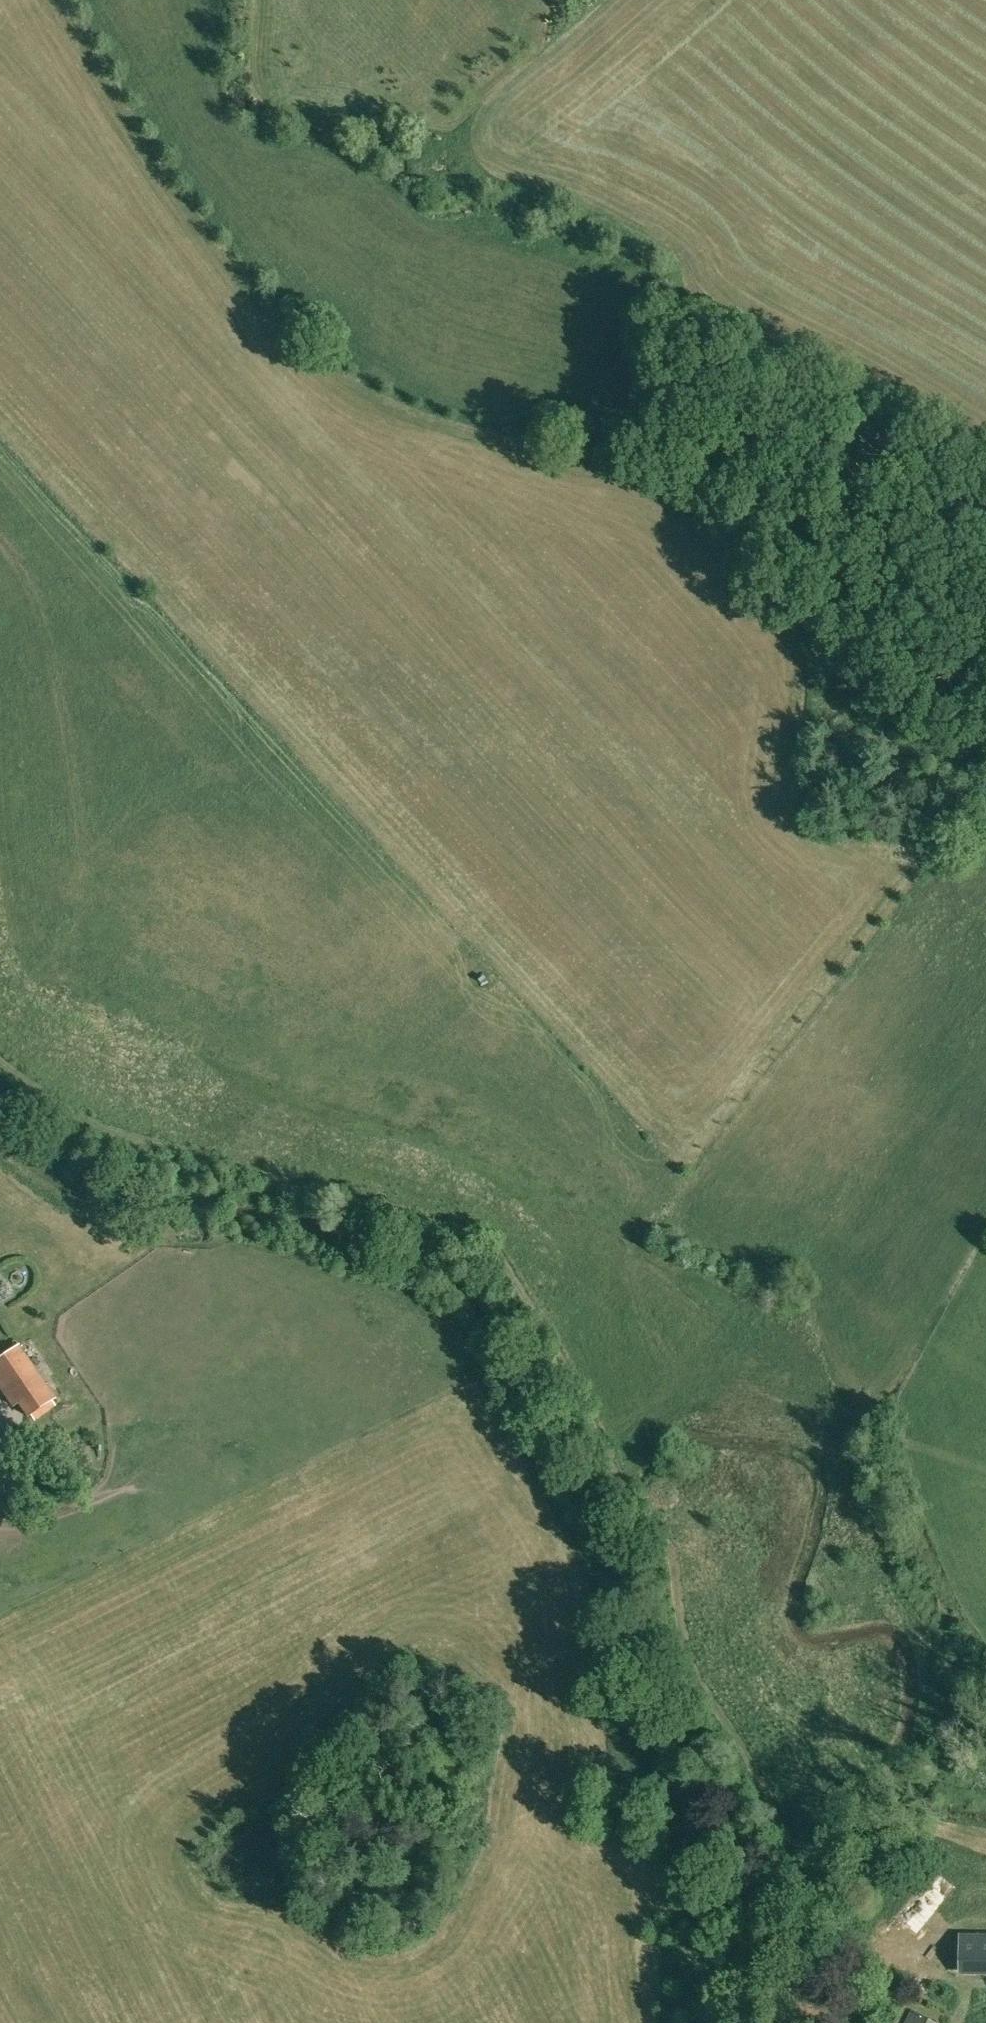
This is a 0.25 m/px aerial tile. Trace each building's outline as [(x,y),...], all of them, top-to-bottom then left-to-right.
[(19,1344),(0,1357),(0,1386),(13,1405),(18,1402),(28,1417),(56,1397),(19,1344)] [(933,1859),(917,1887),(941,1900),(957,1872),(933,1859)] [(960,1969),(985,1970),(985,1936),(960,1936),(960,1969)] [(904,2022),(935,2022),(912,2010),(904,2022)]
